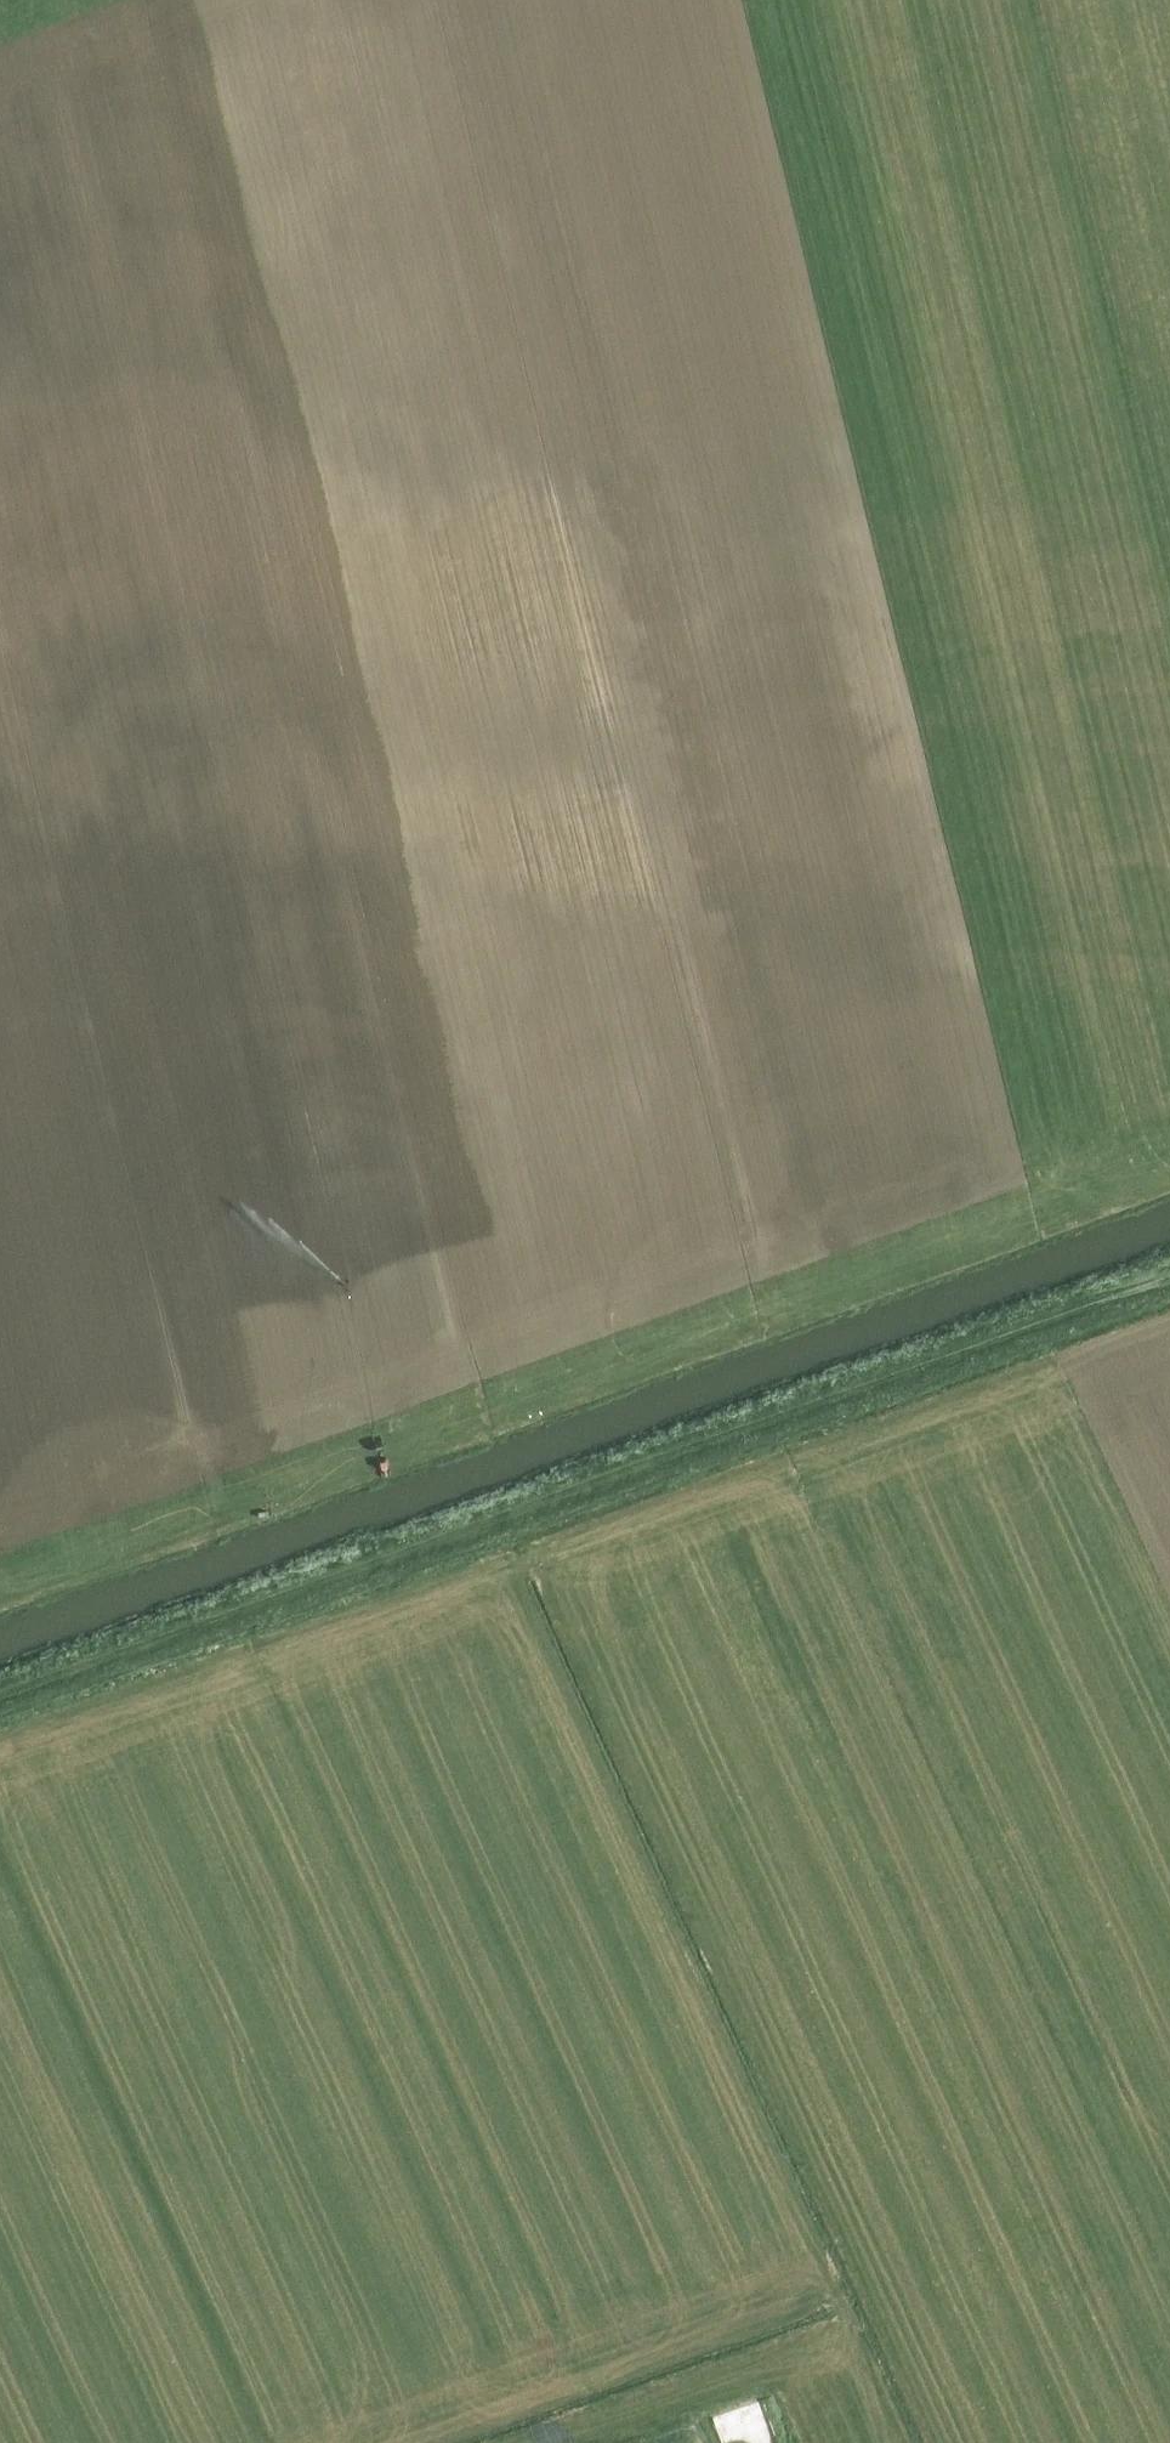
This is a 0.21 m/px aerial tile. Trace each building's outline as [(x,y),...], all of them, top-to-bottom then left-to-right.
[(727,2442),(779,2442),(768,2400),(719,2412),(727,2442)] [(705,2422),(710,2442),(725,2442),(719,2419),(705,2422)]
